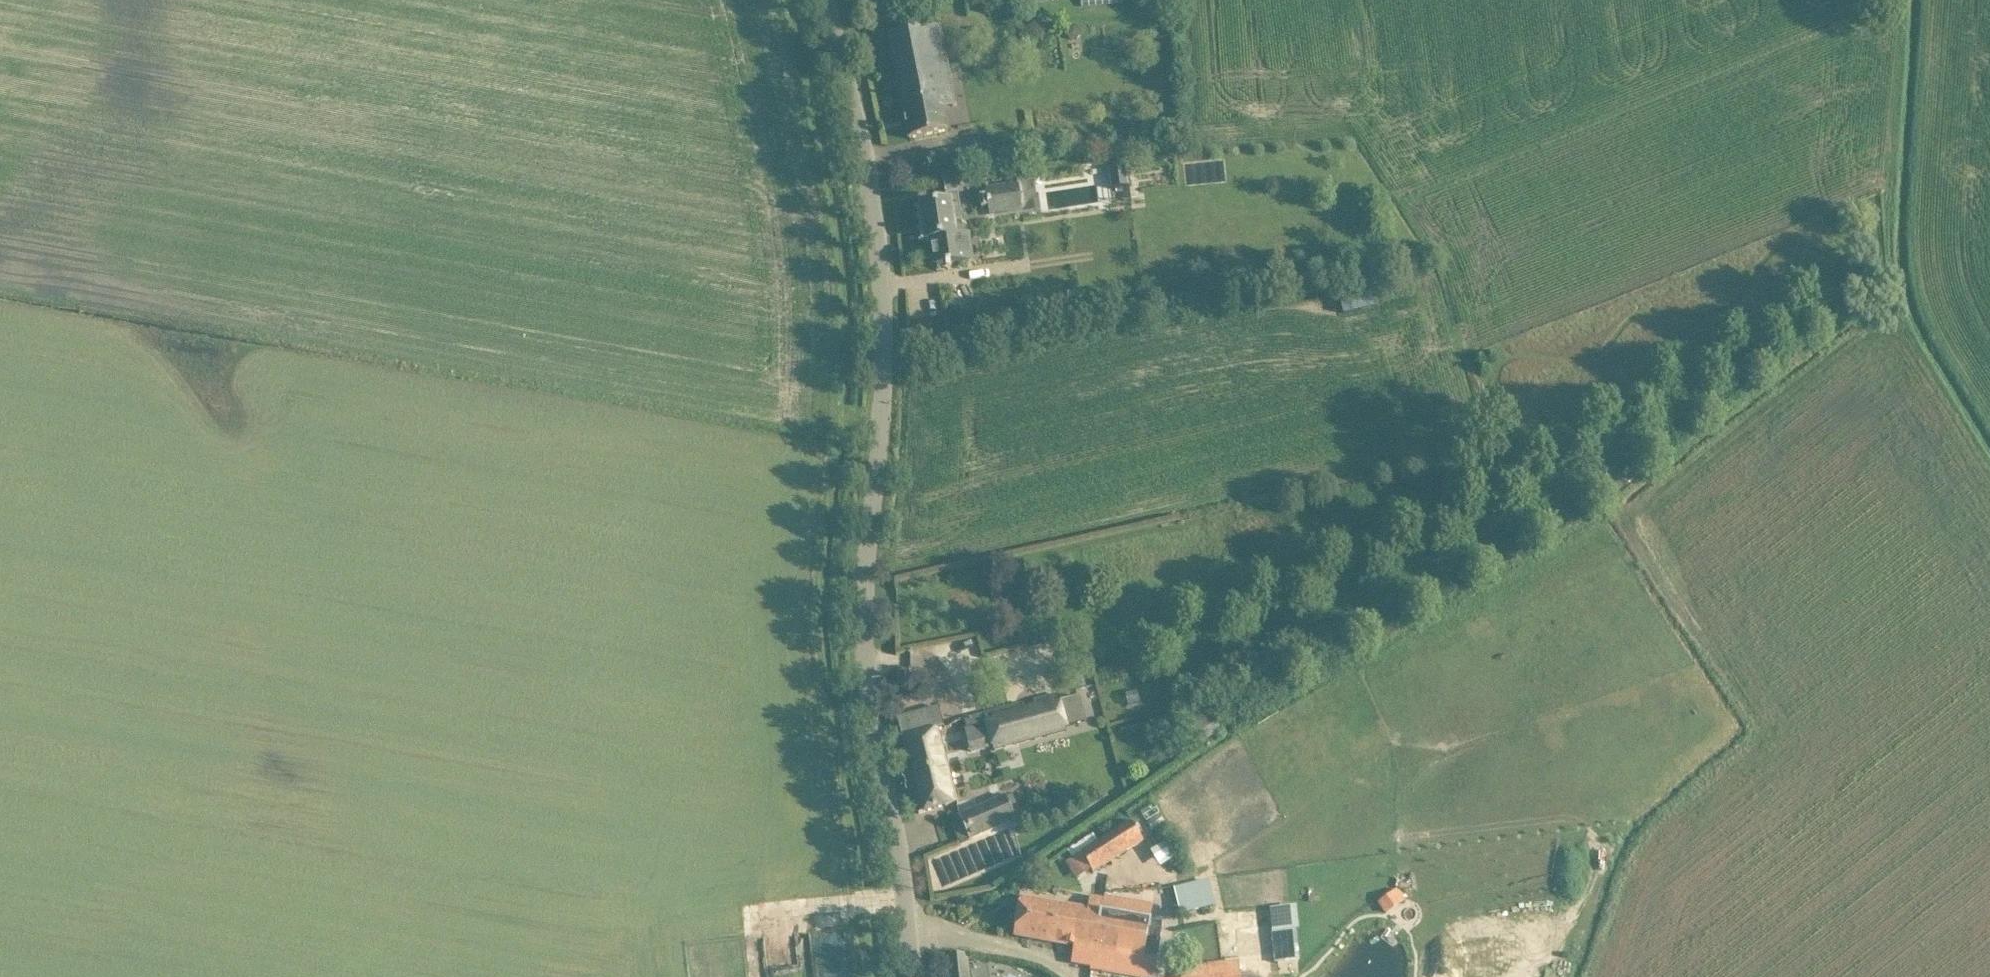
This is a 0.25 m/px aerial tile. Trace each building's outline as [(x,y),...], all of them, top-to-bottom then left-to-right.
[(1160,9),(1172,9),(1171,0),(1159,0),(1160,9)] [(943,109),(956,106),(956,105),(960,104),(958,94),(954,95),(941,26),(889,36),(910,140),(948,132),(943,109)] [(1070,28),(1067,32),(1067,37),(1072,40),(1077,40),(1080,36),(1079,31),(1075,27),(1070,28)] [(955,172),(942,174),(945,190),(957,188),(955,172)] [(1017,185),(986,190),(989,214),(1021,210),(1019,198),(1037,195),(1034,180),(1017,183),(1017,185)] [(941,203),(921,206),(926,240),(930,240),(933,267),(937,266),(946,265),(947,266),(951,265),(969,262),(974,261),(970,232),(954,234),(952,223),(963,221),(959,192),(946,194),(947,202),(941,203)] [(1370,289),(1339,296),(1343,313),(1374,306),(1370,289)] [(1021,702),(983,713),(986,720),(993,748),(994,751),(1066,731),(1065,729),(1069,728),(1068,726),(1086,721),(1079,696),(1059,701),(1057,693),(1033,699),(1034,704),(1023,707),(1021,702)] [(901,740),(919,814),(958,801),(937,731),(943,729),(937,708),(897,719),(903,739),(901,740)] [(1215,719),(1195,732),(1202,742),(1222,729),(1215,719)] [(952,825),(961,844),(1016,819),(1006,794),(959,816),(962,821),(952,825)] [(1080,851),(1093,872),(1143,841),(1130,820),(1080,851)] [(1174,888),(1180,914),(1214,906),(1207,880),(1174,888)] [(1379,901),(1386,912),(1404,899),(1397,889),(1379,901)] [(1088,911),(1041,903),(1021,899),(1014,936),(1155,962),(1162,924),(1105,914),(1107,901),(1090,898),(1088,911)] [(1297,930),(1299,930),(1297,905),(1285,906),(1271,907),(1273,932),(1297,930)] [(950,976),(972,976),(970,956),(948,958),(950,976)]
